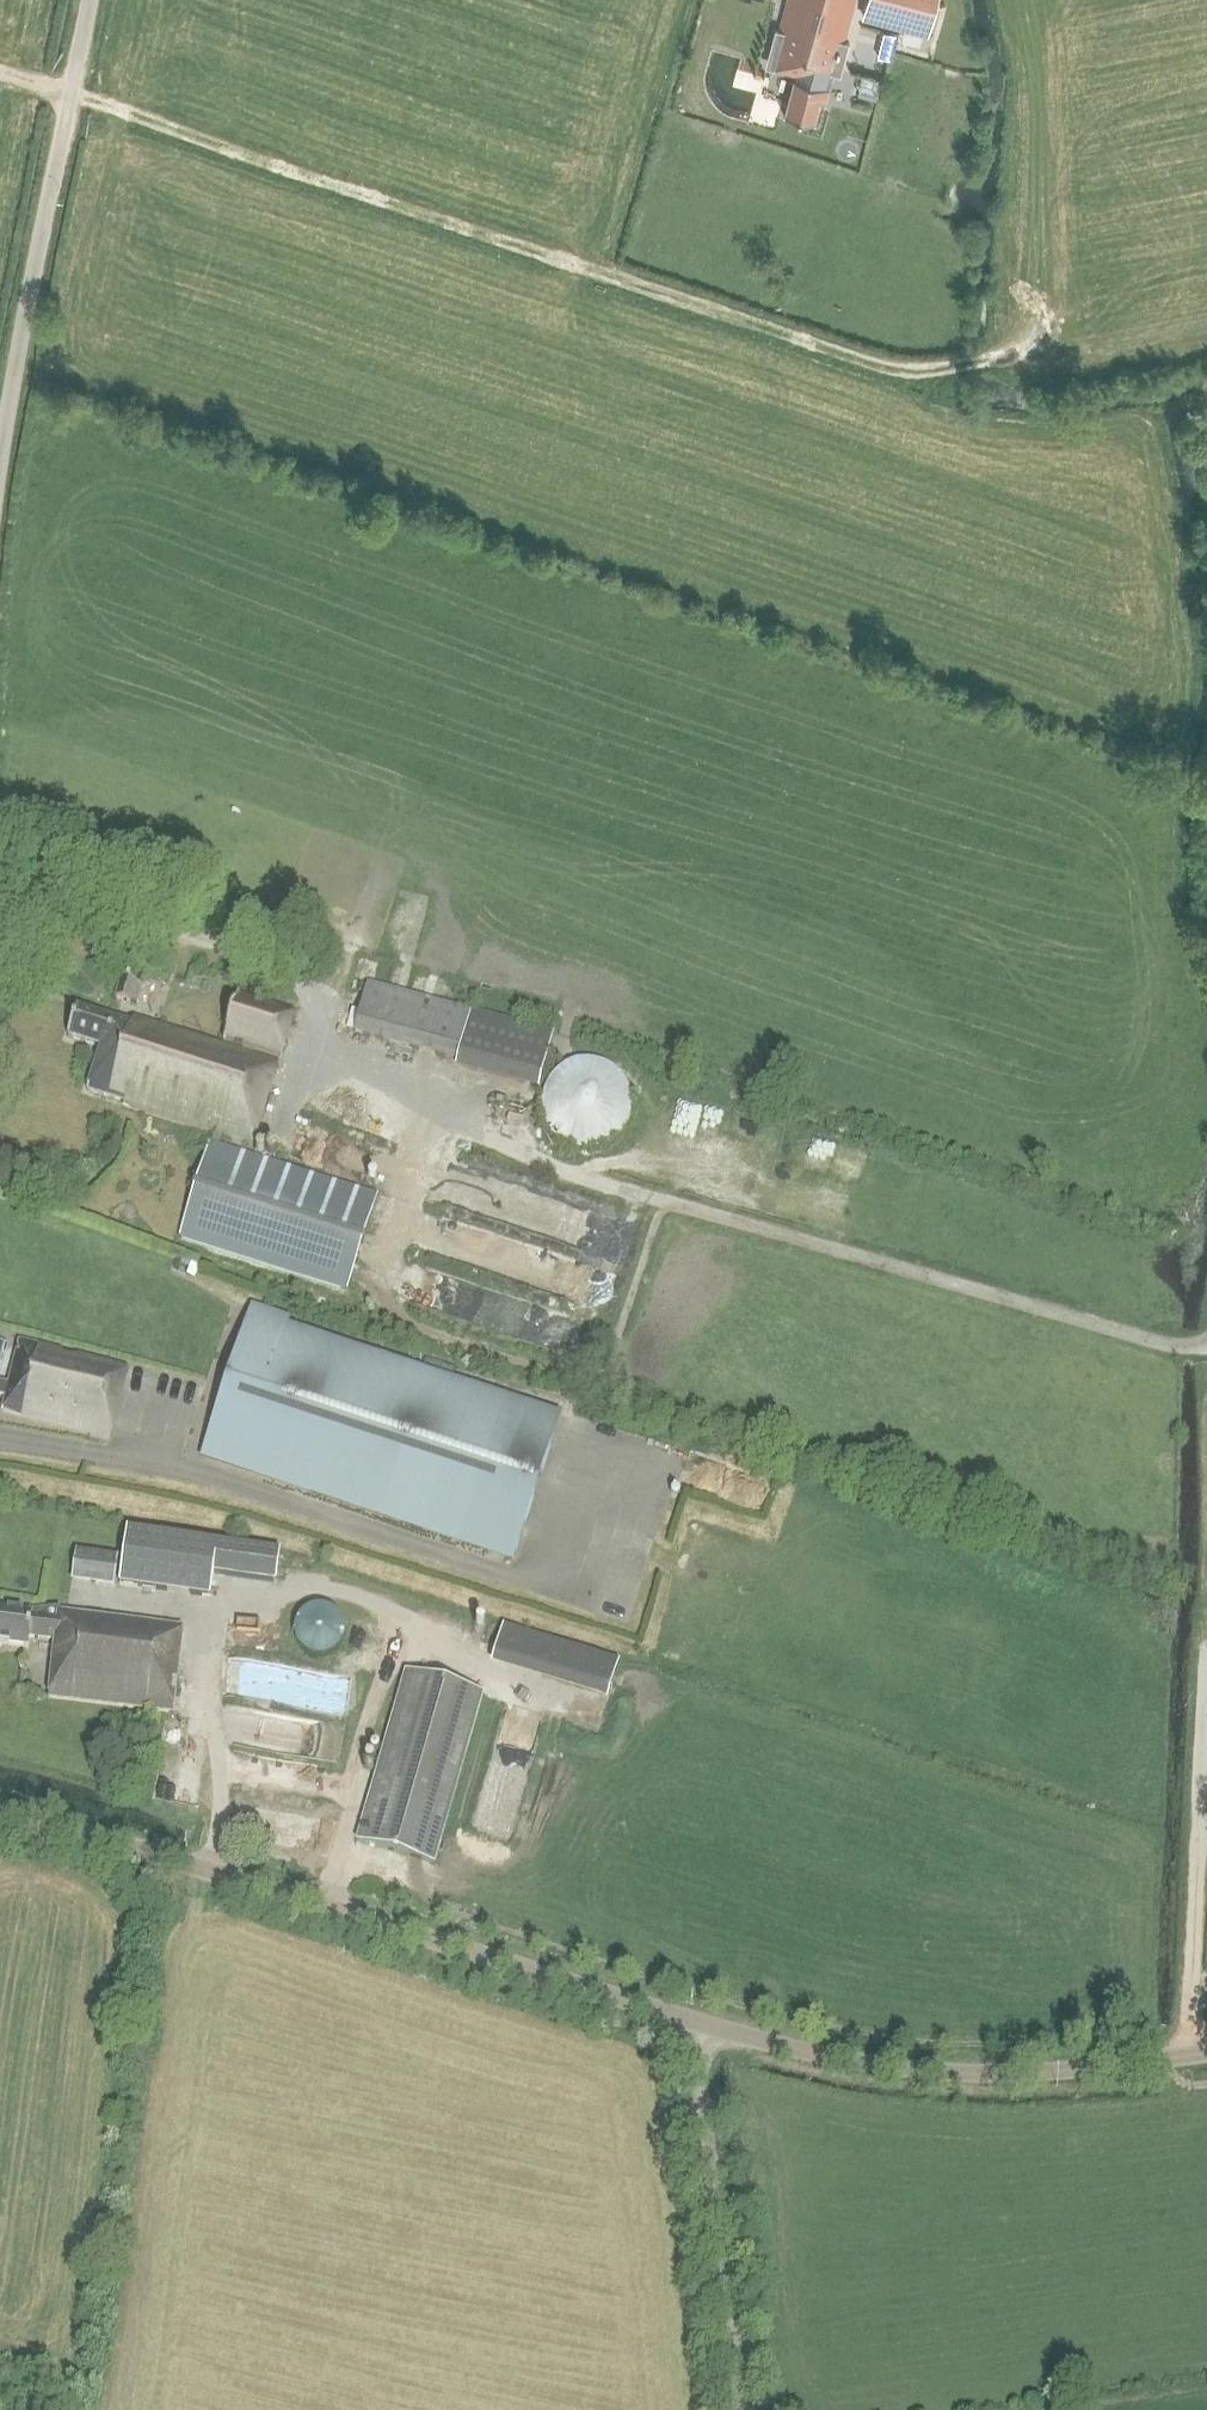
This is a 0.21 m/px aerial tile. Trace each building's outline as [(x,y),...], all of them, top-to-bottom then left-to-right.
[(764,67),(795,75),(785,114),(813,122),(818,102),(822,103),(831,73),(840,76),(849,44),(842,42),(854,0),(789,0),(780,31),(775,29),(764,67)] [(862,16),(926,34),(936,0),(866,0),(862,16)] [(881,56),(893,59),(900,35),(888,31),(881,56)] [(114,997),(138,1004),(144,984),(120,977),(114,997)] [(365,981),(352,1031),(539,1078),(552,1028),(365,981)] [(239,1052),(175,1031),(132,1017),(130,1025),(77,1008),(68,1036),(100,1046),(87,1090),(123,1101),(122,1105),(175,1121),(214,1134),(212,1141),(210,1141),(181,1235),(349,1287),(378,1193),(218,1143),(220,1135),(251,1145),(276,1063),(251,1055),(253,1050),(278,1057),(292,1011),(237,993),(223,1040),(241,1046),(239,1052)] [(603,1055),(591,1052),(586,1052),(578,1053),(569,1056),(560,1062),(552,1069),(547,1078),(543,1088),(542,1096),(542,1106),(545,1116),(549,1124),(554,1131),(561,1136),(569,1141),(578,1143),(587,1144),(596,1144),(604,1142),(612,1138),(620,1132),(628,1122),(632,1112),(635,1101),(634,1089),(630,1079),(624,1070),(614,1061),(603,1055)] [(514,1556),(561,1414),(264,1316),(252,1352),(241,1348),(218,1418),(229,1422),(217,1457),(514,1556)] [(21,1341),(9,1384),(0,1381),(0,1395),(6,1397),(3,1410),(110,1437),(127,1369),(21,1341)] [(127,1530),(119,1583),(210,1596),(213,1572),(276,1581),(280,1551),(127,1530)] [(114,1582),(118,1555),(75,1549),(71,1576),(114,1582)] [(319,1657),(324,1656),(330,1655),(334,1652),(338,1649),(341,1645),(343,1640),(345,1636),(345,1631),(345,1625),(343,1621),(341,1617),(338,1612),(334,1609),(330,1607),(324,1605),(319,1604),(313,1605),(309,1606),(305,1608),(301,1612),(298,1615),(295,1620),(293,1625),(293,1631),(293,1636),(295,1641),(298,1646),(301,1650),(305,1653),(309,1655),(313,1656),(319,1657)] [(45,1619),(31,1617),(32,1614),(0,1610),(0,1643),(27,1646),(29,1636),(54,1639),(48,1697),(171,1713),(181,1627),(60,1612),(61,1609),(46,1610),(45,1619)] [(619,1661),(502,1625),(490,1664),(607,1700),(619,1661)] [(355,1841),(431,1863),(480,1695),(404,1673),(355,1841)]
